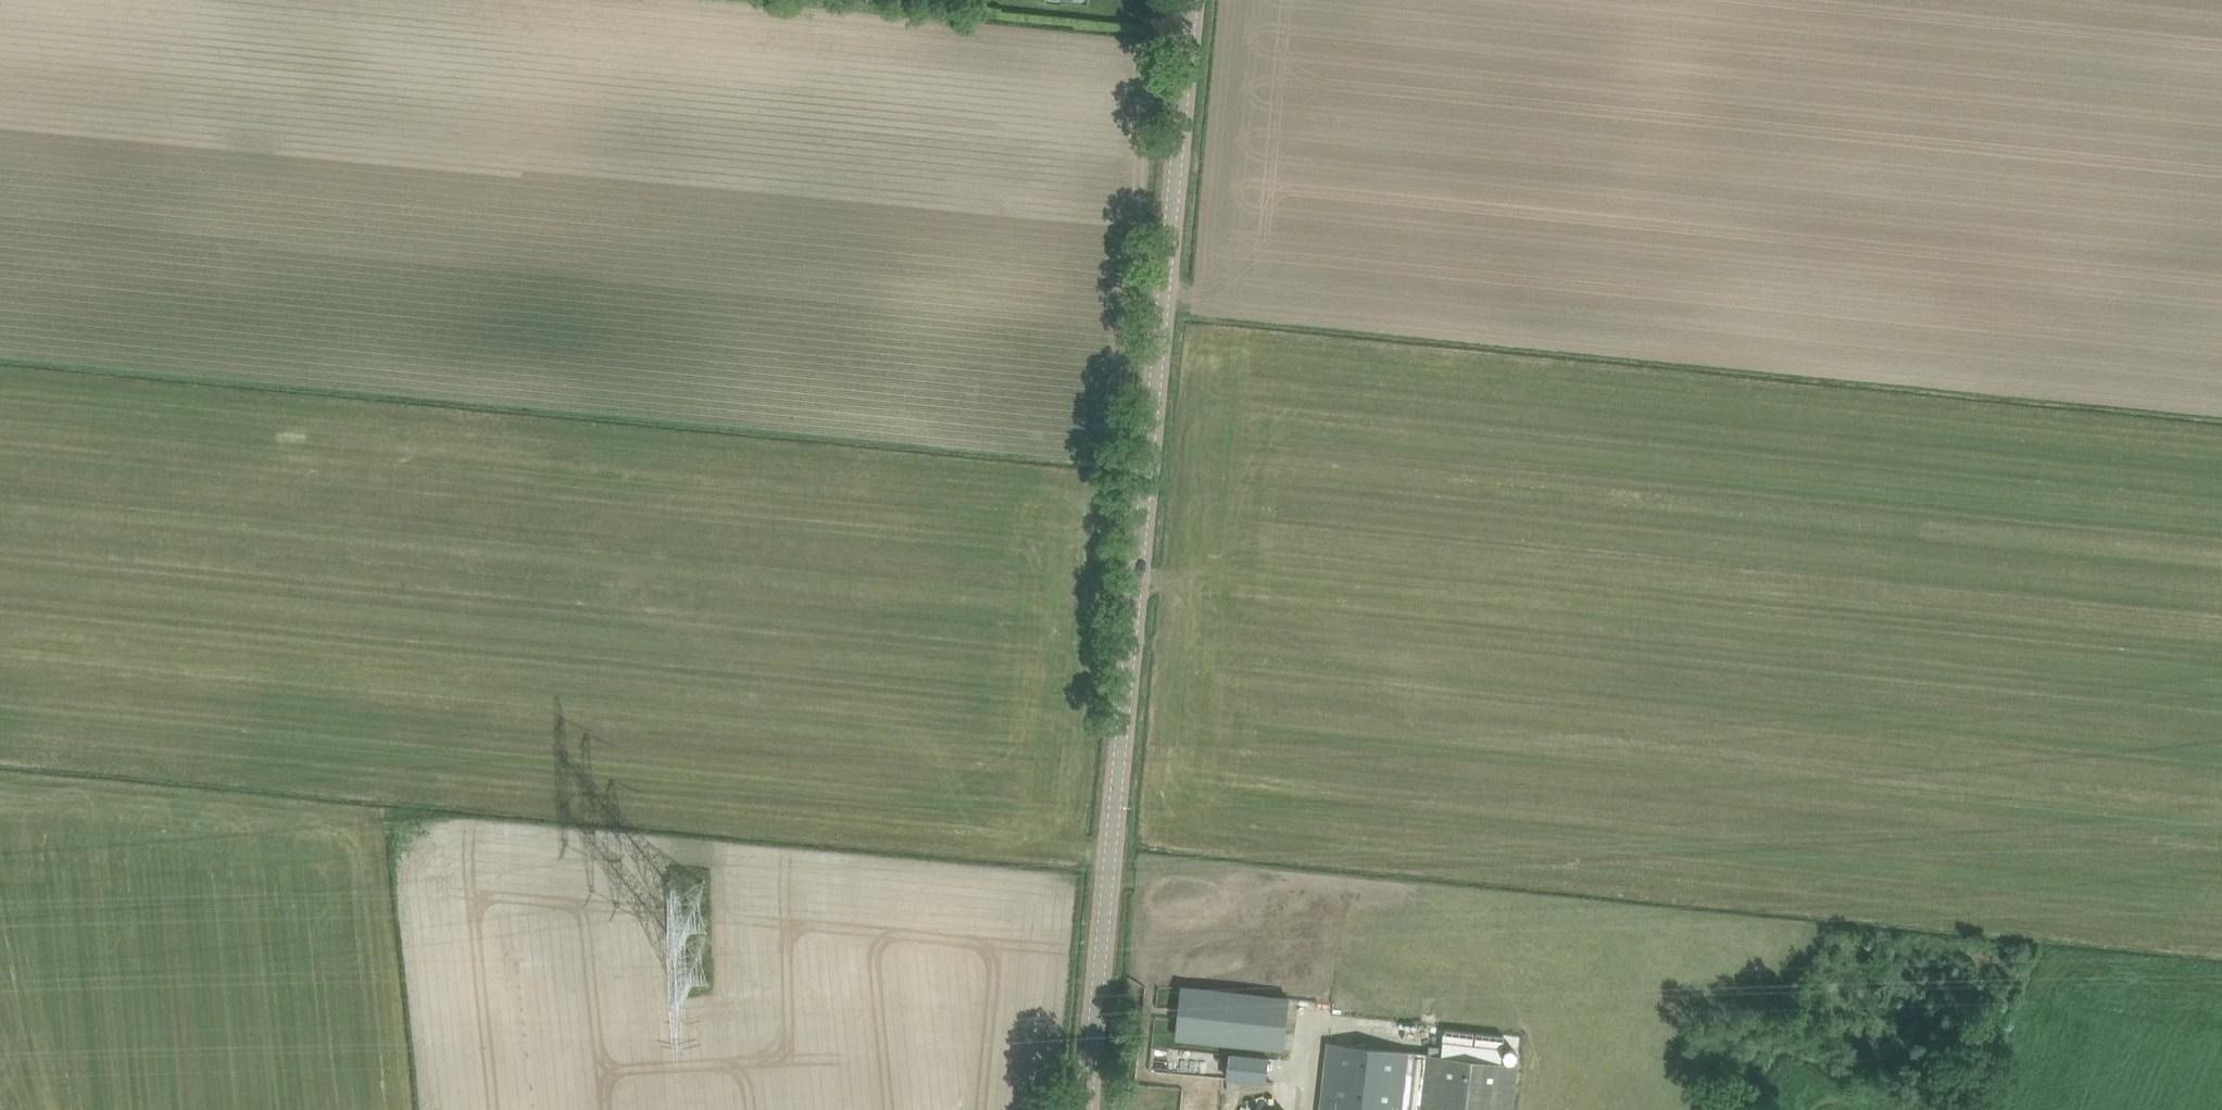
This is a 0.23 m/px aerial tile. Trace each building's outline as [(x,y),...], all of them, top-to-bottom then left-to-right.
[(1183,987),(1177,1037),(1284,1049),(1289,998),(1183,987)] [(1518,1061),(1329,1040),(1321,1109),(1513,1109),(1518,1061)] [(1271,1082),(1275,1054),(1234,1047),(1229,1074),(1271,1082)]
